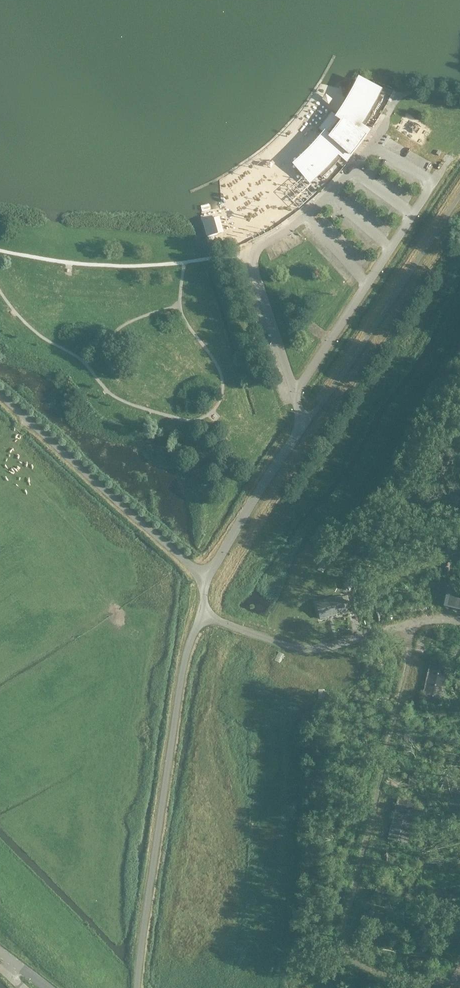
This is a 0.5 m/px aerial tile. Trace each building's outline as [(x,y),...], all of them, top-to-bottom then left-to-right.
[(363,81),(334,126),(299,165),(310,177),(314,172),(320,178),(339,158),(344,162),(371,126),(366,122),(381,97),(374,93),(377,88),(363,81)] [(382,93),(391,96),(393,90),(383,87),(382,93)] [(287,208),(303,199),(298,190),(282,199),(287,208)] [(213,219),(203,222),(207,237),(218,234),(213,219)] [(430,433),(434,429),(436,432),(438,430),(436,428),(437,427),(433,422),(426,428),(430,433)] [(395,517),(393,515),(394,513),(389,509),(382,516),(387,520),(391,516),(393,518),(395,517)] [(327,566),(326,565),(327,564),(321,562),(317,570),(323,573),(325,568),(328,569),(329,566),(327,566)] [(449,587),(444,607),(449,608),(459,610),(459,590),(449,587)] [(320,619),(346,613),(345,610),(351,608),(347,596),(342,598),(317,604),(320,619)] [(287,656),(284,655),(284,654),(285,653),(279,651),(275,660),(281,662),(283,657),(286,658),(287,656)] [(421,704),(440,709),(450,669),(430,665),(429,670),(427,680),(425,685),(424,690),(422,700),(421,704)] [(327,692),(324,692),(324,691),(324,690),(318,690),(318,700),(324,700),(324,694),(327,694),(327,692)] [(333,794),(330,794),(331,792),(324,792),(323,801),(330,802),(330,796),(333,796),(333,794)] [(388,841),(407,846),(417,806),(397,801),(396,807),(394,817),(391,827),(389,836),(388,841)] [(434,856),(431,855),(431,852),(425,852),(424,861),(431,861),(431,858),(434,858),(434,856)] [(377,888),(374,898),(386,901),(388,891),(377,888)] [(326,896),(323,895),(323,894),(317,893),(316,902),(322,903),(323,898),(326,898),(326,896)] [(427,972),(427,969),(430,970),(431,968),(428,967),(430,957),(433,958),(433,955),(430,955),(431,952),(420,950),(416,970),(427,972)]
